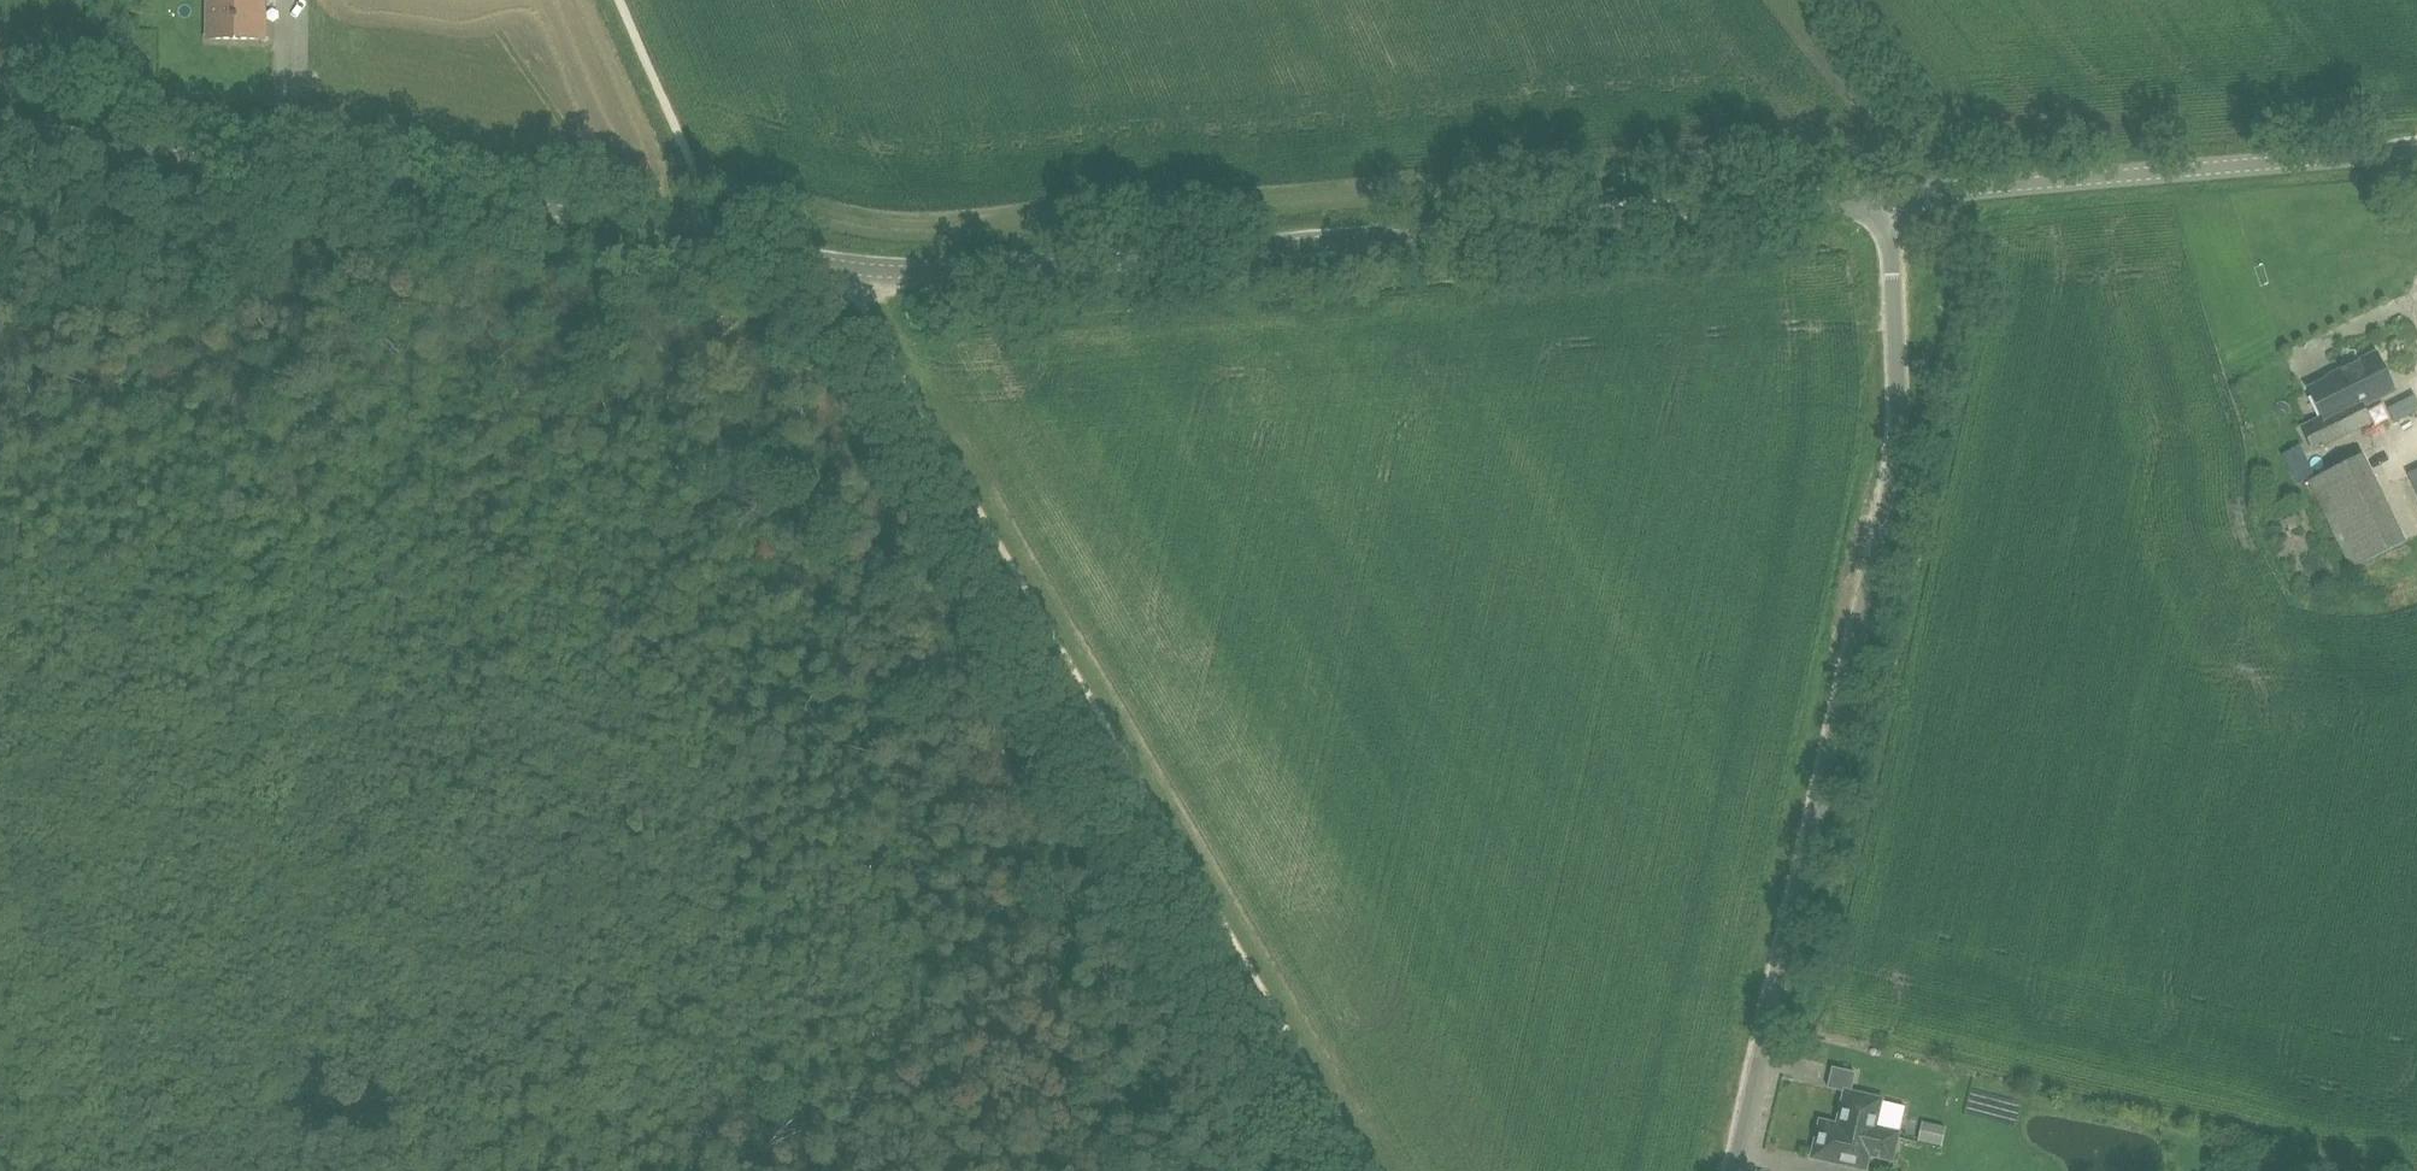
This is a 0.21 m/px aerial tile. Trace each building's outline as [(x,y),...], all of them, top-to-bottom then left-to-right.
[(209,38),(262,38),(262,0),(210,0),(209,38)] [(2352,411),(2361,407),(2392,391),(2375,355),(2337,374),(2338,376),(2347,396),(2345,397),(2352,411)] [(2369,423),(2361,407),(2352,411),(2345,397),(2347,396),(2338,376),(2309,390),(2322,418),(2302,428),(2312,450),(2369,423)] [(2388,410),(2395,423),(2416,412),(2416,403),(2414,397),(2388,410)] [(2316,484),(2350,566),(2407,543),(2372,456),(2353,463),(2367,497),(2346,505),(2335,476),(2316,484)] [(2408,476),(2416,494),(2416,472),(2408,476)] [(1835,1068),(1831,1085),(1856,1091),(1860,1073),(1835,1068)] [(1877,1141),(1895,1145),(1898,1132),(1874,1127),(1881,1099),(1844,1090),(1841,1106),(1843,1106),(1838,1125),(1853,1128),(1851,1137),(1871,1142),(1871,1143),(1876,1145),(1877,1141)] [(1881,1126),(1905,1131),(1910,1106),(1886,1101),(1881,1126)] [(1853,1128),(1838,1125),(1819,1120),(1811,1157),(1864,1170),(1868,1155),(1891,1161),(1895,1145),(1877,1141),(1876,1145),(1871,1143),(1871,1142),(1851,1137),(1853,1128)] [(1921,1121),(1916,1142),(1941,1147),(1945,1127),(1921,1121)]
